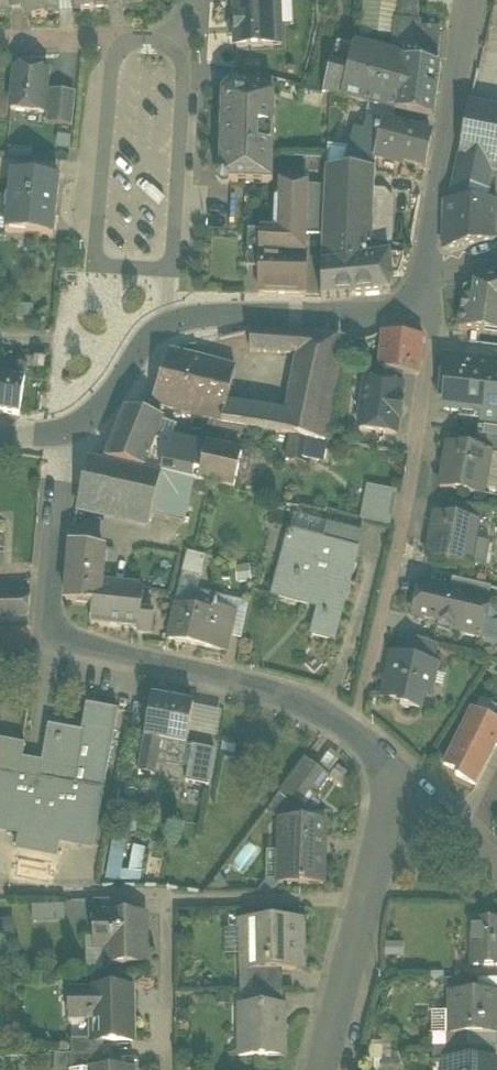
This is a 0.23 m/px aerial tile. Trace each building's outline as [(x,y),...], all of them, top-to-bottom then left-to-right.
[(10,15),(10,9),(10,0),(0,0),(0,16),(10,15)] [(10,9),(23,8),(23,0),(10,0),(10,9)] [(32,18),(45,18),(45,14),(59,14),(59,3),(59,0),(23,0),(23,8),(32,8),(32,18)] [(81,12),(94,11),(94,8),(109,8),(108,1),(108,0),(72,0),(72,2),(81,2),(81,12)] [(130,10),(144,10),(144,6),(158,6),(158,0),(122,0),(122,1),(130,1),(130,10)] [(273,46),(273,44),(272,25),(272,0),(234,1),(236,47),(273,46)] [(272,0),(272,25),(280,24),(279,0),(277,0),(272,0)] [(394,42),(396,19),(400,20),(403,0),(363,0),(359,38),(394,42)] [(418,22),(419,0),(403,0),(400,20),(418,22)] [(394,42),(392,56),(392,58),(436,67),(441,29),(421,27),(421,23),(418,22),(400,20),(396,19),(394,42)] [(280,24),(272,25),(273,44),(281,44),(280,24)] [(337,42),(329,74),(347,79),(355,47),(337,42)] [(440,67),(436,67),(392,58),(392,56),(355,47),(347,79),(343,97),(372,105),(397,111),(397,113),(434,118),(440,67)] [(11,111),(44,114),(49,71),(15,68),(11,111)] [(347,79),(329,74),(324,92),(343,97),(347,79)] [(71,125),(76,82),(53,79),(48,123),(71,125)] [(222,93),(220,173),(229,182),(273,184),(274,157),(275,94),(251,93),(245,86),(238,86),(229,86),(223,92),(223,93),(222,93)] [(470,103),(459,155),(495,163),(496,163),(496,108),(470,103)] [(384,123),(393,126),(397,113),(397,111),(372,105),(368,119),(384,123)] [(368,119),(365,132),(380,137),(384,123),(368,119)] [(375,156),(425,169),(432,136),(393,126),(384,123),(380,137),(375,156)] [(375,156),(380,137),(365,132),(363,132),(357,154),(327,153),(327,158),(327,169),(375,170),(375,156)] [(490,187),(495,163),(459,155),(454,179),(490,187)] [(323,265),(371,258),(371,244),(374,190),(375,170),(327,169),(326,187),(324,216),(324,236),(323,265)] [(220,182),(229,182),(220,173),(220,182)] [(5,232),(54,237),(60,179),(12,174),(5,232)] [(454,179),(449,202),(487,202),(490,187),(454,179)] [(260,293),(304,295),(304,294),(305,253),(303,253),(304,235),(306,235),(309,186),(309,185),(281,184),(279,233),(262,232),(259,293),(260,293)] [(306,235),(324,236),(324,216),(326,187),(309,186),(306,235)] [(371,244),(389,247),(392,200),(383,191),(374,190),(371,244)] [(487,202),(449,202),(444,202),(443,250),(494,239),(495,239),(496,209),(496,202),(487,202)] [(389,247),(371,244),(371,258),(389,256),(390,247),(389,247)] [(393,283),(389,256),(371,258),(323,265),(321,295),(321,300),(369,295),(390,293),(393,283)] [(485,333),(486,325),(496,326),(496,279),(495,280),(495,277),(475,284),(473,298),(463,297),(458,329),(485,333)] [(464,288),(463,297),(473,298),(475,284),(464,288)] [(485,333),(496,334),(496,326),(486,325),(485,333)] [(297,355),(286,415),(282,434),(301,438),(323,441),(325,441),(346,337),(251,332),(250,352),(297,355)] [(403,373),(418,375),(418,374),(423,337),(382,333),(379,369),(403,373)] [(151,404),(221,424),(226,404),(235,369),(170,351),(168,353),(151,404)] [(445,355),(440,396),(446,397),(444,410),(460,412),(482,415),(481,421),(496,423),(496,360),(493,360),(493,361),(445,355)] [(13,364),(11,380),(25,382),(27,366),(13,364)] [(366,381),(402,386),(403,373),(379,369),(368,368),(366,381)] [(25,382),(11,380),(0,378),(0,413),(20,417),(25,382)] [(360,429),(395,434),(397,419),(399,419),(402,401),(400,401),(402,386),(366,381),(360,429)] [(221,424),(282,434),(286,415),(226,404),(221,424)] [(106,461),(161,473),(164,462),(167,454),(168,454),(170,445),(156,440),(163,421),(126,410),(124,416),(106,460),(106,461)] [(482,415),(460,412),(459,418),(481,421),(482,415)] [(496,455),(496,437),(476,434),(474,449),(491,452),(491,454),(496,455)] [(164,462),(188,468),(192,445),(172,441),(170,445),(168,454),(167,454),(164,462)] [(440,488),(480,495),(485,470),(488,470),(491,454),(491,452),(474,449),(448,444),(440,488)] [(194,481),(198,483),(206,448),(192,445),(188,468),(164,462),(161,473),(161,474),(194,481)] [(198,483),(234,491),(242,456),(206,448),(198,483)] [(78,504),(151,521),(152,517),(161,477),(88,460),(78,504)] [(152,517),(184,525),(194,481),(161,474),(161,477),(152,517)] [(390,526),(397,494),(368,488),(361,520),(390,526)] [(478,523),(486,524),(489,511),(449,504),(446,516),(479,522),(478,523)] [(427,558),(468,566),(473,540),(475,540),(478,523),(479,522),(446,516),(435,514),(427,558)] [(326,543),(355,550),(359,534),(330,527),(326,543)] [(312,635),(333,641),(357,551),(355,550),(326,543),(325,544),(336,547),(330,567),(320,564),(284,555),(273,596),(307,605),(308,602),(320,606),(319,608),(312,635)] [(66,603),(92,606),(101,584),(104,548),(72,544),(66,603)] [(325,544),(320,564),(330,567),(336,547),(325,544)] [(180,580),(199,585),(203,563),(186,557),(180,580)] [(450,591),(489,601),(491,588),(452,579),(450,591)] [(139,588),(101,584),(92,606),(90,623),(137,628),(141,632),(152,633),(154,615),(141,614),(144,594),(139,588)] [(481,637),(486,618),(490,601),(489,601),(450,591),(422,585),(414,617),(453,626),(456,631),(478,636),(478,637),(480,638),(480,637),(481,637)] [(28,618),(31,595),(0,595),(0,619),(28,618)] [(490,601),(486,618),(492,619),(496,616),(496,604),(496,602),(490,601)] [(200,602),(198,611),(215,615),(208,648),(227,652),(234,613),(216,609),(217,606),(200,602)] [(169,639),(208,648),(215,615),(198,611),(177,606),(169,639)] [(496,638),(496,622),(489,622),(488,638),(496,638)] [(404,658),(434,665),(438,646),(409,636),(404,658)] [(400,705),(419,709),(423,694),(429,695),(436,666),(434,665),(404,658),(396,656),(392,675),(389,674),(383,697),(401,701),(400,705)] [(161,741),(186,746),(187,745),(189,733),(194,707),(152,699),(145,737),(161,741)] [(118,711),(87,705),(82,733),(84,733),(75,784),(104,790),(118,711)] [(194,707),(189,733),(217,738),(222,712),(194,707)] [(476,784),(496,744),(496,742),(496,722),(471,709),(444,764),(458,771),(456,774),(476,784)] [(42,762),(39,777),(0,770),(0,828),(19,832),(16,847),(57,855),(60,840),(94,846),(104,790),(75,784),(84,733),(82,733),(49,726),(42,762)] [(139,773),(155,775),(158,762),(161,741),(145,737),(139,773)] [(39,777),(42,762),(22,758),(25,745),(0,740),(0,770),(39,777)] [(158,762),(188,768),(192,746),(187,745),(186,746),(161,741),(158,762)] [(192,745),(192,746),(188,768),(186,782),(209,786),(215,750),(192,745)] [(281,791),(296,802),(320,770),(305,759),(281,791)] [(284,879),(278,879),(277,882),(300,884),(300,885),(324,884),(325,852),(321,852),(322,840),(325,840),(326,822),(280,820),(278,853),(285,854),(284,879)] [(112,839),(107,877),(141,881),(144,854),(140,854),(139,864),(125,862),(128,841),(112,839)] [(264,882),(277,882),(278,879),(278,858),(264,858),(264,882)] [(94,914),(126,914),(126,900),(94,900),(94,914)] [(67,920),(66,904),(33,906),(34,921),(67,920)] [(105,964),(146,964),(146,914),(126,914),(94,914),(94,939),(105,938),(105,964)] [(250,954),(250,970),(253,970),(282,970),(296,969),(296,947),(303,947),(302,921),(269,921),(269,927),(242,928),(242,954),(250,954)] [(496,965),(496,921),(473,922),(473,966),(496,965)] [(234,954),(242,954),(242,928),(229,928),(229,954),(234,954)] [(239,970),(250,970),(250,954),(242,954),(234,954),(235,971),(239,970)] [(239,983),(253,983),(253,970),(250,970),(239,970),(239,983)] [(253,983),(254,993),(283,992),(282,970),(253,970),(253,983)] [(253,983),(239,983),(239,993),(254,993),(253,983)] [(103,1041),(133,1041),(133,990),(71,991),(71,1019),(91,1018),(91,1040),(91,1041),(103,1041)] [(283,1007),(283,992),(254,993),(254,1007),(283,1007)] [(450,992),(450,1034),(468,1034),(496,1034),(496,992),(450,992)] [(246,1056),(283,1055),(283,1034),(278,1034),(277,1009),(283,1009),(283,1007),(254,1007),(241,1007),(241,1036),(246,1036),(247,1053),(241,1053),(241,1056),(246,1056)] [(468,1047),(495,1047),(496,1047),(496,1034),(468,1034),(468,1047)] [(71,1040),(72,1054),(103,1054),(103,1041),(91,1041),(91,1040),(71,1040)] [(495,1060),(495,1047),(468,1047),(456,1047),(456,1060),(495,1060)] [(103,1054),(72,1054),(71,1055),(71,1069),(87,1069),(103,1069),(103,1054)] [(495,1060),(456,1060),(447,1060),(447,1069),(495,1069),(495,1060)]
